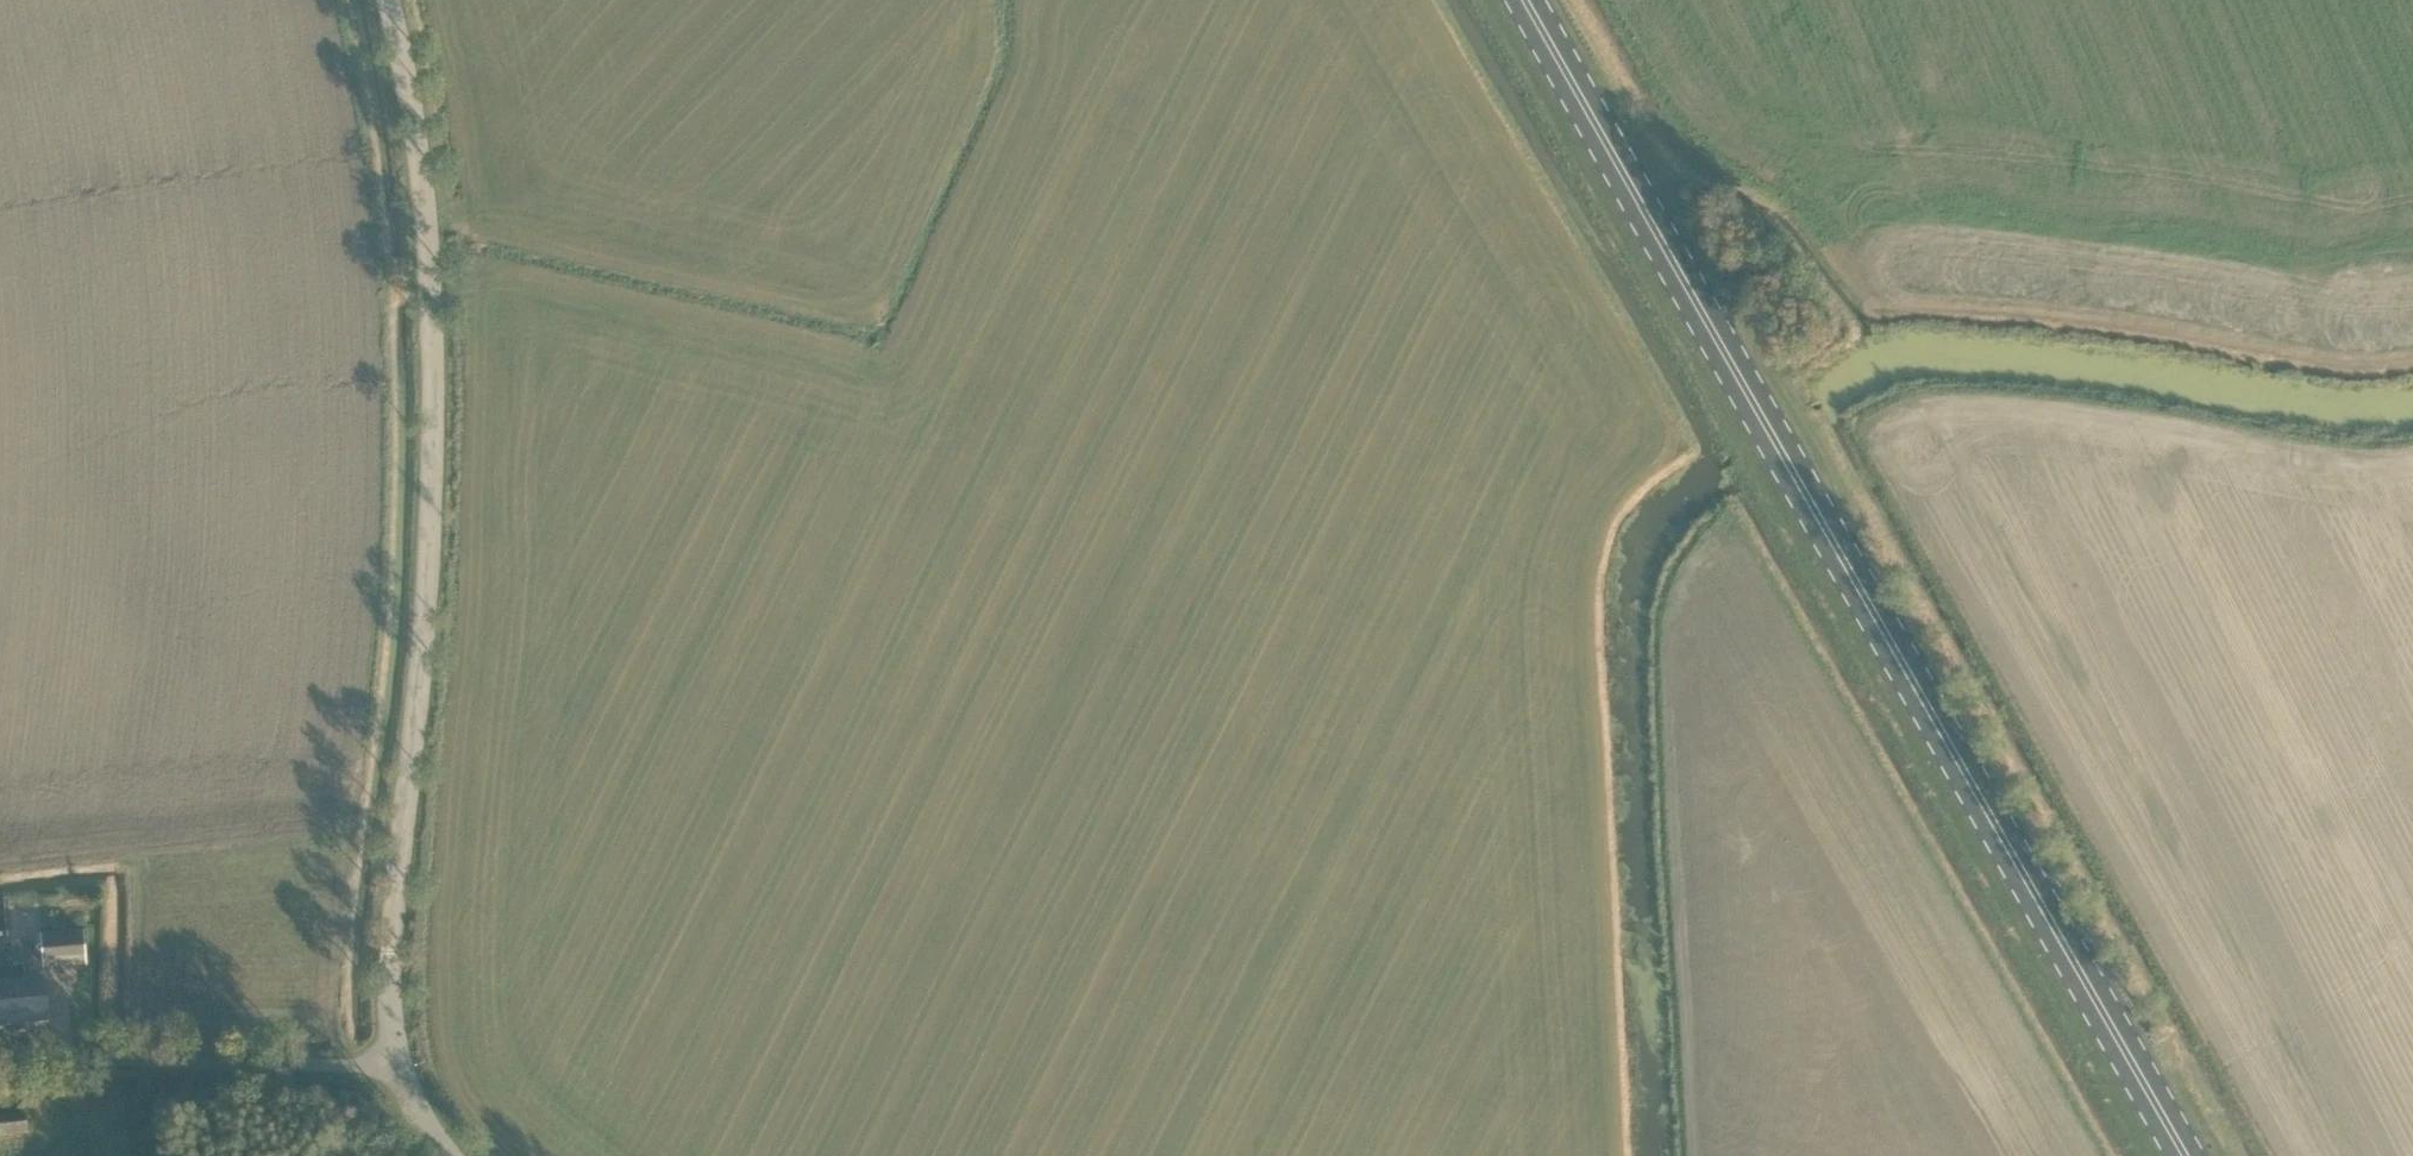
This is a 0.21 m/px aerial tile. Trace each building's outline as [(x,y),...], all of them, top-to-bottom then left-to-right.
[(43,968),(72,966),(69,931),(40,933),(43,968)] [(10,966),(16,1025),(49,1022),(45,979),(25,981),(24,965),(10,966)] [(16,1025),(10,966),(0,967),(0,1027),(16,1025)] [(0,1103),(0,1142),(34,1139),(30,1100),(0,1103)]
